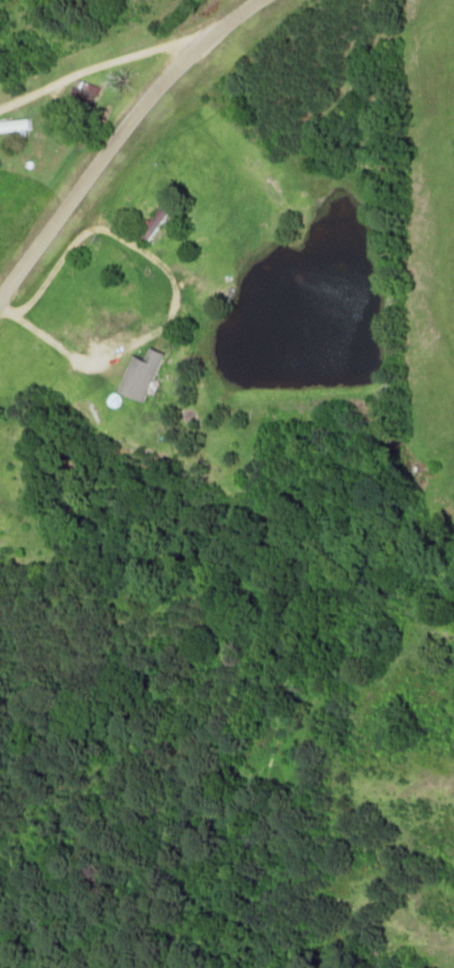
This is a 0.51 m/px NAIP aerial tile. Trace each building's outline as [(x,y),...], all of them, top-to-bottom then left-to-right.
[(33,127),(32,117),(0,123),(0,133),(33,127)] [(137,354),(122,390),(148,401),(168,353),(153,346),(148,359),(137,354)]
